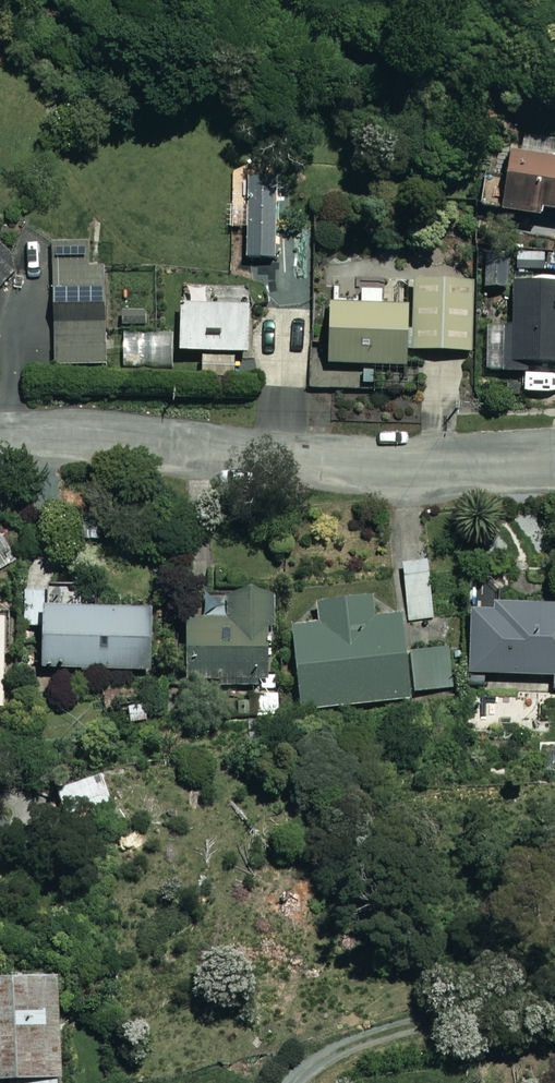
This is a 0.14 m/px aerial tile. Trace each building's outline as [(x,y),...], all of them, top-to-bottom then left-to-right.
[(512,155),(505,216),(554,221),(554,160),(512,155)] [(21,265),(0,246),(0,288),(21,265)] [(56,370),(108,369),(106,264),(96,264),(96,249),(54,249),(56,370)] [(252,285),(185,286),(185,310),(182,310),(182,359),(253,358),(252,285)] [(473,287),(414,288),(415,357),(474,356),(473,287)] [(504,329),(505,372),(501,372),(501,378),(528,377),(528,371),(554,370),(554,294),(513,295),(514,329),(504,329)] [(363,308),(331,308),(331,367),(311,367),(311,393),(359,393),(359,384),(364,384),(364,394),(376,394),(376,372),(407,372),(407,309),(389,309),(389,295),(363,295),(363,308)] [(435,618),(428,564),(404,567),(411,621),(435,618)] [(274,597),(207,597),(207,623),(189,623),(189,684),(274,684),(274,597)] [(539,599),(539,609),(495,608),(494,614),(472,614),(471,677),(554,678),(554,599),(539,599)] [(294,633),(303,716),(421,702),(420,697),(453,694),(448,651),(408,656),(404,621),(375,624),(373,604),(319,610),(321,630),(294,633)] [(150,614),(43,615),(43,673),(151,672),(150,614)] [(8,712),(11,624),(0,624),(0,712),(8,712)] [(116,811),(104,776),(56,792),(68,827),(116,811)] [(60,983),(0,985),(0,1082),(62,1082),(60,983)]
